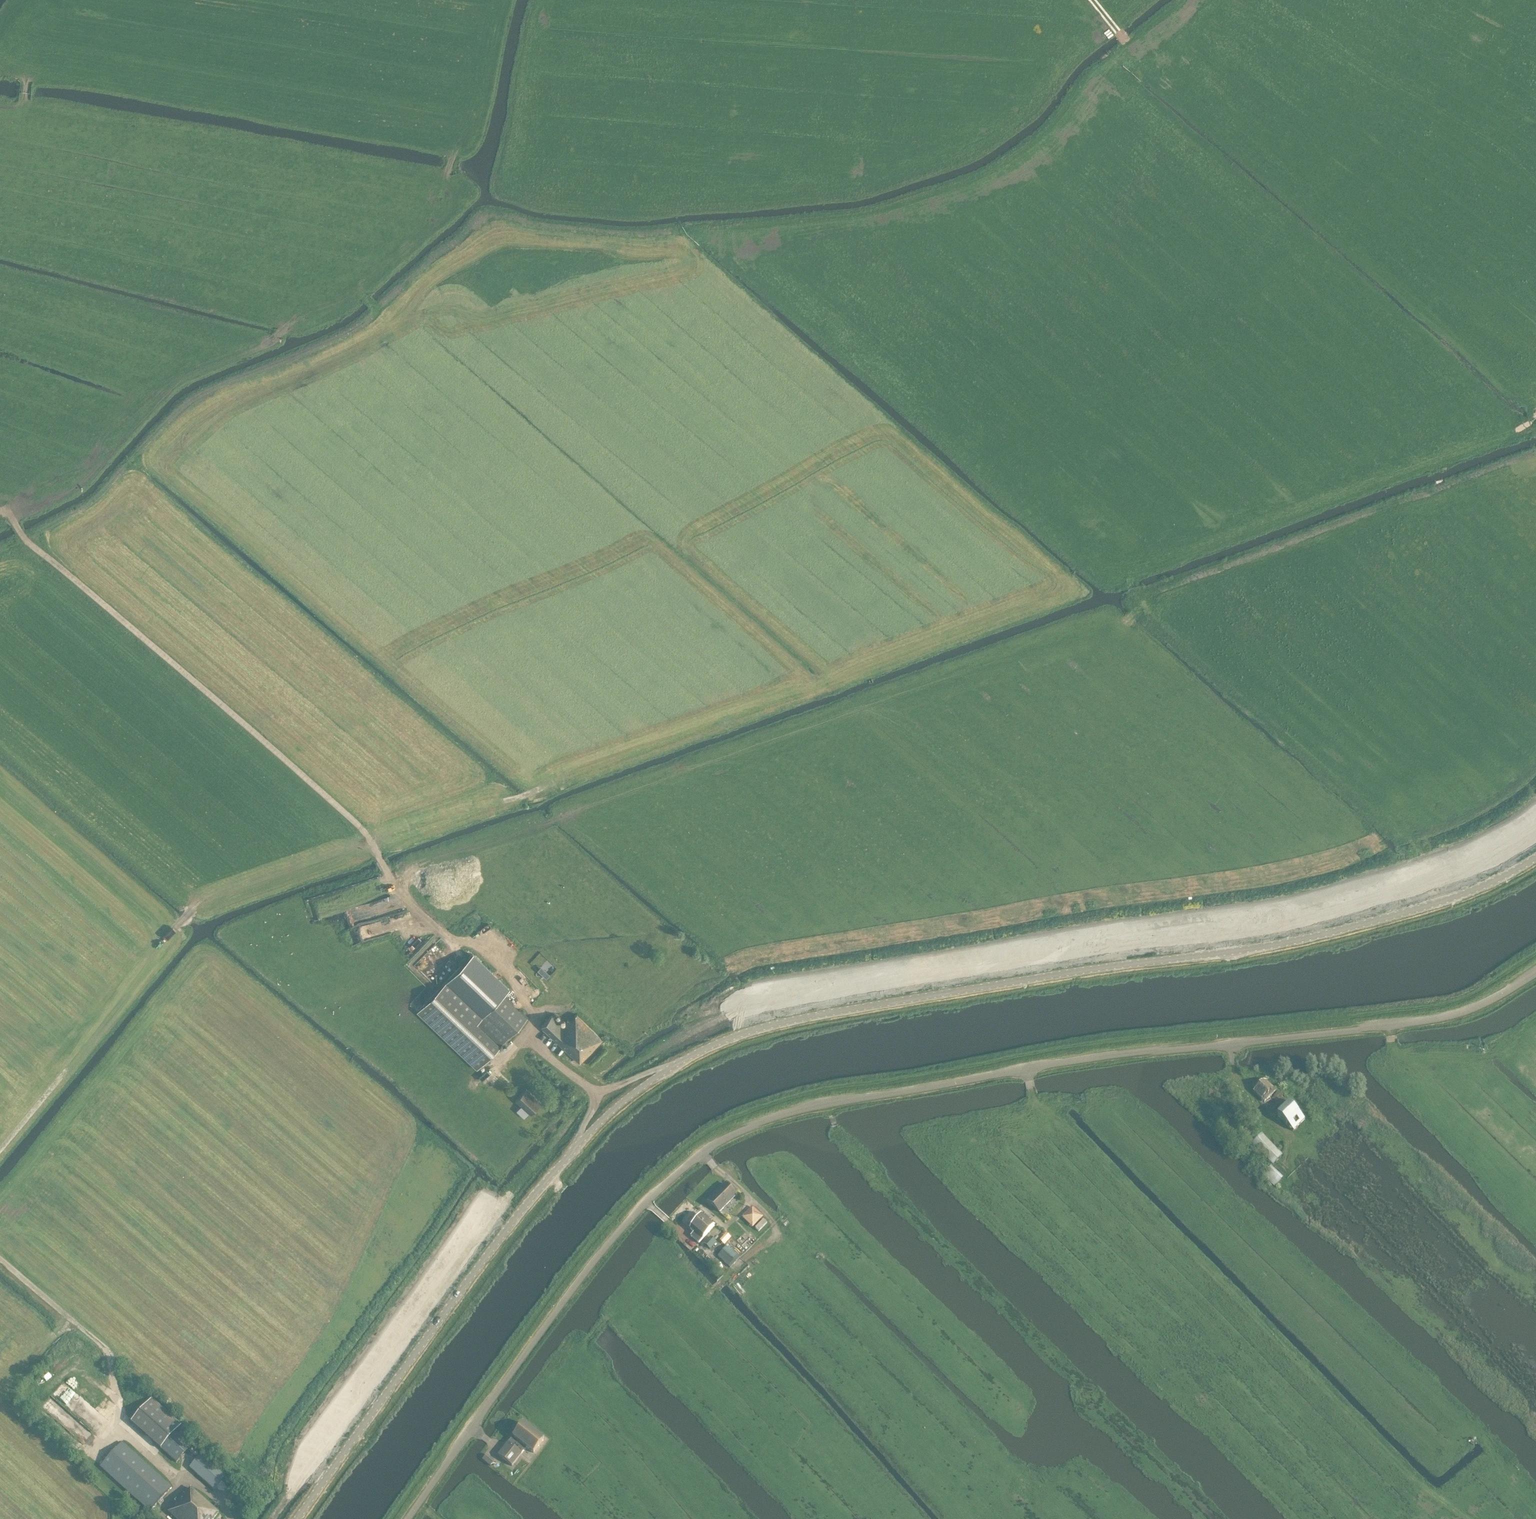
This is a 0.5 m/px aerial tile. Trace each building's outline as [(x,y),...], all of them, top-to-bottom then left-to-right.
[(475,966),(456,986),(450,980),(418,1013),(477,1069),(501,1045),(528,1017),(504,994),(506,992),(477,964),(475,966)] [(542,966),(538,970),(547,978),(551,974),(542,966)] [(577,1015),(570,1022),(568,1021),(563,1026),(552,1016),(541,1027),(580,1063),(602,1039),(577,1015)] [(1267,1107),(1281,1120),(1292,1131),(1304,1120),(1293,1109),(1264,1080),(1258,1086),(1252,1092),(1267,1107)] [(531,1114),(541,1103),(526,1088),(515,1100),(531,1114)] [(1241,1134),(1245,1138),(1252,1130),(1248,1126),(1241,1134)] [(1251,1143),(1273,1165),(1282,1155),(1261,1133),(1251,1143)] [(1283,1176),(1271,1165),(1262,1174),(1274,1186),(1283,1176)] [(726,1183),(708,1201),(713,1207),(719,1213),(738,1195),(726,1183)] [(752,1226),(763,1216),(754,1206),(743,1216),(752,1226)] [(715,1226),(710,1222),(702,1215),(698,1219),(694,1224),(690,1229),(702,1239),(707,1234),(715,1226)] [(727,1232),(720,1239),(725,1243),(731,1236),(727,1232)] [(740,1256),(741,1255),(752,1245),(742,1234),(736,1239),(729,1245),(728,1244),(717,1255),(730,1267),(740,1256)] [(710,1236),(703,1243),(710,1248),(716,1242),(710,1236)] [(52,1395),(44,1404),(83,1441),(91,1432),(52,1395)] [(173,1421),(150,1400),(131,1422),(161,1448),(175,1432),(179,1427),(173,1421)] [(523,1423),(515,1433),(513,1436),(515,1438),(510,1444),(508,1442),(498,1454),(512,1465),(522,1453),(519,1451),(524,1445),(534,1452),(542,1441),(535,1436),(537,1434),(523,1423)] [(190,1445),(175,1432),(161,1448),(176,1461),(190,1445)] [(100,1466),(149,1510),(171,1486),(122,1442),(100,1466)] [(487,1454),(483,1458),(491,1465),(495,1460),(487,1454)] [(189,1467),(214,1489),(225,1476),(200,1455),(189,1467)] [(219,1512),(191,1487),(185,1494),(183,1493),(168,1511),(178,1518),(213,1518),(219,1512)]
